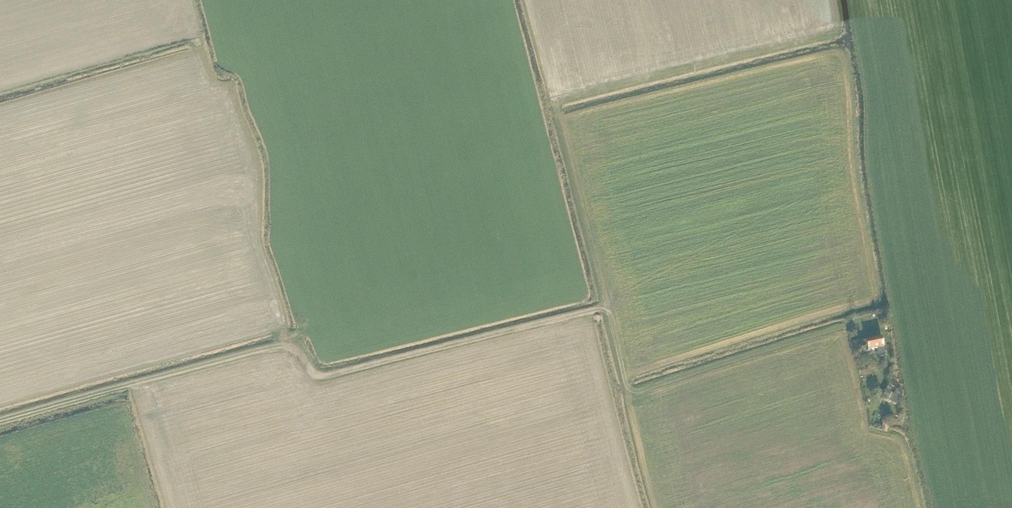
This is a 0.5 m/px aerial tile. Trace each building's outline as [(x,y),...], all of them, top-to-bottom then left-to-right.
[(885,357),(881,338),(866,341),(867,342),(860,343),(862,353),(867,352),(868,353),(877,351),(879,358),(885,357)] [(891,395),(885,392),(882,400),(894,405),(898,397),(891,395)]
